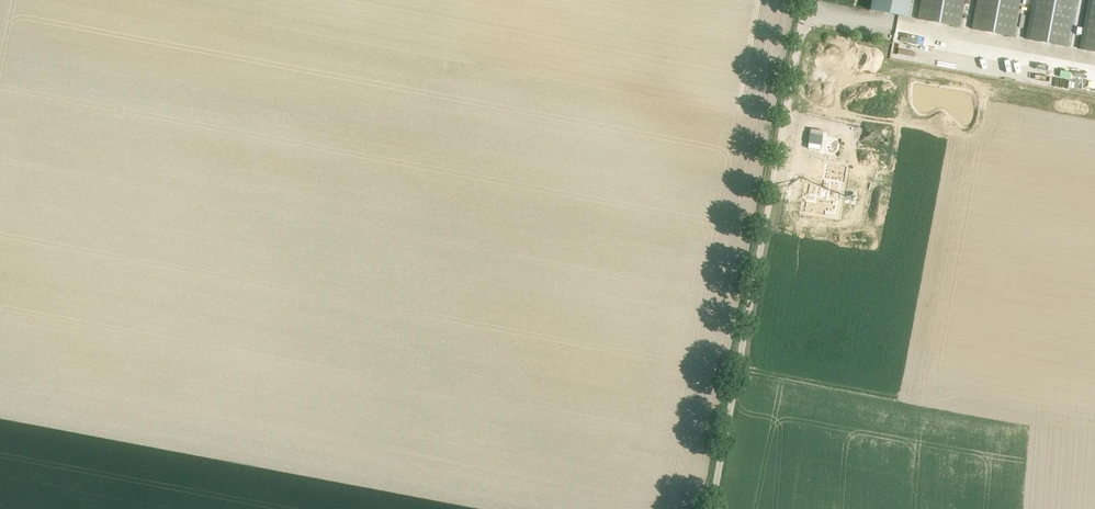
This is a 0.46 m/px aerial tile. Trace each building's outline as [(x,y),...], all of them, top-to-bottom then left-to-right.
[(870,10),(908,17),(911,0),(872,0),(870,10)] [(964,0),(920,0),(917,19),(959,27),(964,0)] [(1020,0),(978,0),(972,29),(1013,37),(1020,0)] [(1068,45),(1076,0),(1034,0),(1027,38),(1068,45)] [(1094,51),(1094,0),(1090,0),(1081,48),(1094,51)] [(853,128),(831,124),(828,141),(829,141),(827,147),(814,145),(813,155),(811,154),(809,163),(811,164),(809,173),(830,177),(831,173),(839,174),(841,162),(833,161),(837,143),(849,145),(853,128)]
